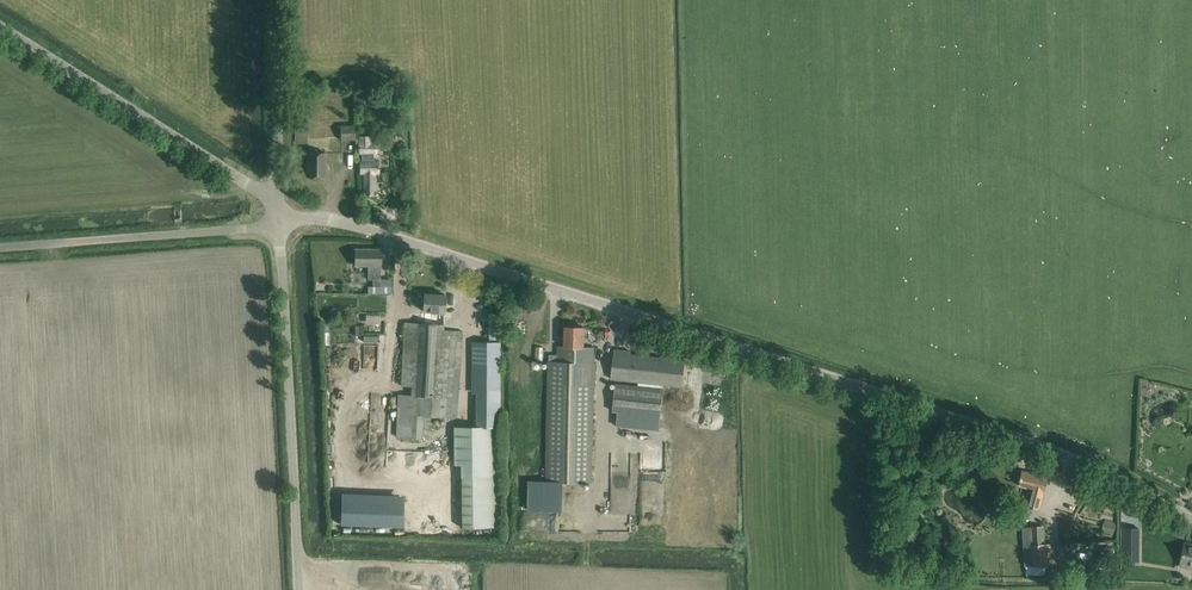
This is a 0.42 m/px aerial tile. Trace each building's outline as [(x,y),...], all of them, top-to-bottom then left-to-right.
[(368,86),(358,86),(359,105),(368,105),(368,86)] [(354,125),(340,126),(341,140),(355,139),(354,125)] [(362,153),(374,153),(375,153),(375,143),(367,143),(367,137),(358,137),(358,153),(362,153)] [(309,152),(325,152),(325,147),(323,147),(323,140),(309,140),(309,152)] [(325,177),(325,152),(307,152),(307,177),(325,177)] [(374,160),(362,160),(360,160),(360,173),(364,173),(364,195),(377,195),(377,183),(375,183),(375,172),(379,172),(379,160),(374,160)] [(390,281),(380,281),(380,279),(380,249),(355,249),(355,266),(368,266),(368,280),(373,280),(373,286),(368,286),(368,293),(380,293),(380,292),(390,292),(390,281)] [(403,334),(400,397),(397,438),(422,439),(422,427),(432,427),(433,417),(457,418),(461,343),(462,331),(443,330),(445,294),(424,293),(423,311),(424,311),(424,323),(404,322),(403,334)] [(596,386),(596,375),(596,363),(594,363),(594,347),(584,347),(585,327),(566,327),(565,346),(559,346),(558,355),(550,355),(547,482),(591,483),(594,386),(596,386)] [(500,415),(500,395),(499,354),(500,342),(473,342),(472,354),(473,389),(478,389),(478,415),(500,415)] [(365,367),(378,367),(379,345),(366,344),(365,367)] [(615,349),(614,361),(612,379),(683,386),(686,360),(630,354),(631,351),(615,349)] [(664,389),(616,384),(613,411),(661,416),(664,389)] [(1176,443),(1177,430),(1157,429),(1156,442),(1176,443)] [(1146,460),(1139,463),(1142,470),(1149,466),(1146,460)] [(1040,510),(1045,491),(1048,477),(1023,471),(1020,485),(1033,489),(1029,508),(1040,510)] [(1127,527),(1126,539),(1126,550),(1135,550),(1136,539),(1136,527),(1127,527)] [(1044,528),(1031,529),(1034,566),(1052,565),(1050,545),(1046,546),(1044,528)] [(1182,554),(1180,566),(1190,568),(1191,564),(1191,544),(1185,543),(1182,554)]
